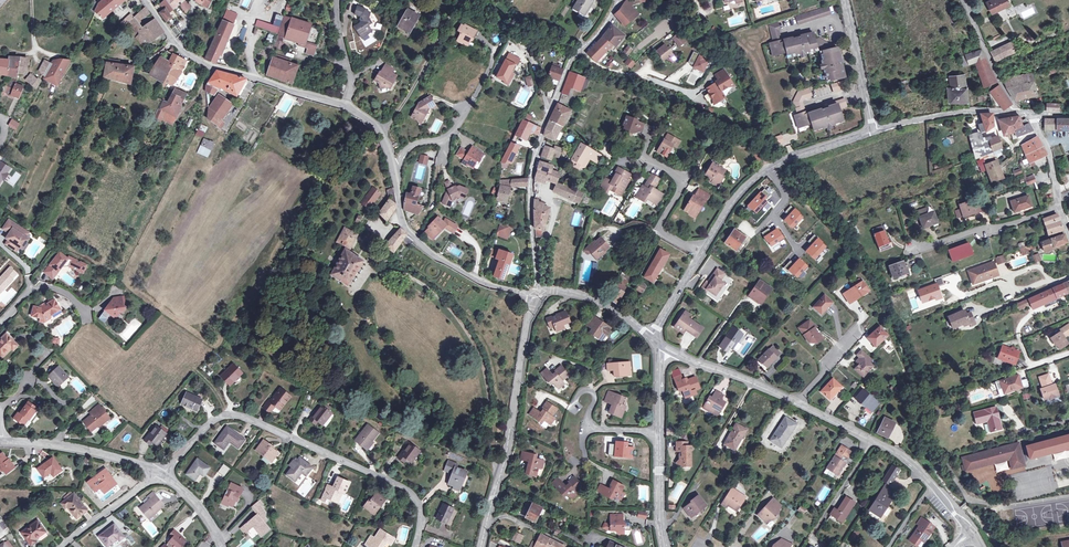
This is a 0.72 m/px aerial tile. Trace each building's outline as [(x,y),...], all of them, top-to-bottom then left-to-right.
[(99,4),(95,2),(91,11),(95,14),(96,12),(103,19),(126,0),(104,0),(99,4)] [(185,0),(166,0),(160,5),(165,11),(161,14),(167,22),(172,19),(168,13),(173,9),(179,4),(180,5),(185,0)] [(190,7),(185,0),(180,5),(179,6),(186,13),(190,7)] [(196,1),(202,5),(208,8),(212,0),(197,0),(196,1)] [(576,5),(574,9),(584,15),(588,10),(586,9),(588,6),(589,7),(594,0),(579,0),(576,5)] [(630,5),(626,0),(622,5),(624,7),(615,15),(625,26),(634,18),(626,9),(630,5)] [(634,18),(638,15),(633,9),(636,6),(631,0),(626,0),(630,5),(626,9),(634,18)] [(987,3),(992,14),(1010,5),(1008,0),(993,0),(987,3)] [(796,17),(798,25),(831,14),(829,6),(796,17)] [(144,7),(134,17),(138,22),(149,14),(144,7)] [(369,26),(372,24),(369,18),(371,13),(365,11),(366,9),(357,7),(355,15),(360,16),(359,20),(361,20),(359,24),(355,27),(362,39),(369,34),(368,34),(372,32),(370,28),(369,26)] [(227,11),(223,22),(233,26),(238,16),(227,11)] [(398,26),(409,31),(417,16),(407,11),(398,26)] [(131,14),(124,21),(126,24),(128,22),(133,18),(134,17),(131,14)] [(141,29),(136,32),(138,35),(135,38),(143,46),(146,44),(164,32),(155,19),(143,28),(138,22),(134,17),(133,18),(141,29)] [(299,42),(305,44),(311,25),(285,17),(279,35),(285,37),(285,38),(299,42)] [(133,18),(128,22),(136,32),(141,29),(133,18)] [(233,26),(223,22),(211,49),(206,60),(210,62),(214,63),(218,54),(221,56),(233,26)] [(262,22),(260,27),(277,33),(278,28),(273,26),(262,22)] [(829,78),(830,81),(845,78),(842,65),(840,65),(838,57),(840,57),(838,48),(831,49),(830,44),(820,38),(815,39),(813,33),(800,36),(801,37),(793,39),(792,38),(783,40),(784,42),(780,43),(779,41),(782,41),(779,30),(780,29),(778,22),(769,26),(773,42),(771,43),(773,51),(776,50),(777,55),(786,53),(787,55),(790,55),(791,57),(796,56),(800,55),(800,56),(805,55),(805,53),(814,51),(814,49),(817,48),(823,51),(824,55),(822,55),(824,64),(822,65),(823,70),(825,69),(827,78),(829,78)] [(461,32),(457,41),(463,44),(464,41),(467,42),(470,41),(472,38),(473,39),(477,31),(465,25),(464,26),(461,25),(458,31),(461,32)] [(588,54),(596,61),(612,44),(616,47),(625,36),(612,26),(603,36),(588,54)] [(266,41),(272,43),(274,35),(268,34),(266,41)] [(682,38),(679,34),(673,39),(679,47),(686,41),(683,38),(682,38)] [(276,45),(275,44),(274,48),(281,50),(283,43),(281,42),(281,41),(282,38),(278,37),(277,40),(276,45)] [(1012,42),(1002,46),(1007,55),(1016,51),(1012,42)] [(623,53),(628,47),(623,43),(618,49),(623,53)] [(317,47),(309,45),(308,49),(306,54),(314,56),(317,47)] [(656,52),(660,57),(672,63),(676,60),(665,45),(656,52)] [(1007,55),(1002,46),(992,51),(996,60),(1007,55)] [(628,47),(623,53),(627,56),(632,50),(628,47)] [(960,57),(963,67),(970,65),(975,63),(984,88),(997,82),(990,68),(981,50),(966,54),(966,55),(960,57)] [(18,74),(25,74),(27,59),(10,58),(10,60),(4,60),(5,53),(6,53),(2,52),(0,52),(0,74),(7,76),(18,78),(18,74)] [(693,52),(689,61),(695,64),(693,68),(703,72),(708,62),(704,60),(705,57),(693,52)] [(509,53),(506,60),(515,65),(512,70),(514,71),(520,59),(509,53)] [(164,84),(163,86),(164,87),(166,83),(171,86),(178,79),(176,78),(181,73),(186,62),(173,55),(169,62),(161,58),(150,75),(164,84)] [(288,63),(277,59),(273,58),(267,75),(292,83),(298,66),(288,63)] [(130,84),(134,68),(134,67),(119,65),(119,61),(108,59),(104,78),(111,80),(130,84)] [(70,61),(61,60),(54,61),(53,62),(52,64),(45,61),(39,71),(45,77),(44,79),(57,85),(70,61)] [(515,65),(506,60),(497,77),(506,82),(512,70),(515,65)] [(635,64),(629,60),(626,64),(632,68),(635,64)] [(560,67),(553,64),(548,77),(559,81),(563,71),(559,69),(560,67)] [(379,75),(380,76),(379,77),(378,76),(377,76),(375,80),(379,83),(380,87),(385,86),(390,89),(392,84),(391,84),(396,76),(392,73),(393,70),(385,65),(379,75)] [(1049,75),(1057,72),(1055,67),(1054,66),(1047,70),(1049,75)] [(708,92),(712,97),(713,103),(724,97),(720,90),(726,87),(732,85),(722,69),(714,75),(717,80),(706,88),(708,92)] [(214,95),(218,91),(219,86),(238,95),(246,79),(245,79),(233,76),(221,73),(218,73),(216,73),(215,74),(206,86),(206,87),(206,89),(206,92),(214,95)] [(561,94),(567,96),(570,87),(580,91),(584,78),(569,73),(564,86),(561,94)] [(1006,88),(1012,97),(1017,105),(1020,103),(1017,100),(1037,95),(1031,73),(1003,79),(1007,87),(1006,88)] [(41,82),(40,81),(38,79),(37,80),(30,74),(26,80),(37,89),(41,82)] [(524,78),(527,87),(534,85),(531,76),(524,78)] [(950,103),(967,103),(966,89),(964,76),(949,78),(950,88),(949,88),(950,103)] [(15,85),(8,83),(5,82),(2,89),(2,91),(5,93),(6,93),(19,98),(23,87),(15,84),(15,85)] [(831,85),(834,93),(845,89),(842,82),(831,85)] [(998,98),(1005,109),(1012,104),(1004,93),(999,86),(991,91),(995,98),(998,98)] [(164,101),(160,109),(175,117),(186,95),(175,89),(167,102),(164,101)] [(799,92),(804,99),(812,96),(810,89),(799,92)] [(803,102),(804,99),(799,92),(794,102),(803,102)] [(218,96),(211,107),(217,111),(224,116),(232,105),(218,96)] [(435,105),(430,97),(422,102),(422,103),(420,104),(419,103),(412,117),(418,121),(423,119),(425,117),(429,109),(435,105)] [(839,120),(843,119),(839,109),(847,107),(845,99),(828,104),(829,108),(821,111),(821,110),(806,115),(803,102),(794,102),(796,109),(798,115),(796,115),(798,123),(801,122),(803,127),(812,124),(813,129),(817,127),(818,130),(826,127),(827,129),(832,127),(831,125),(840,122),(839,120)] [(549,121),(545,130),(544,136),(554,141),(561,127),(569,111),(557,105),(556,106),(549,121)] [(221,121),(224,116),(217,111),(211,107),(209,106),(209,107),(208,119),(218,126),(221,121)] [(175,117),(160,109),(159,109),(154,119),(160,122),(161,119),(171,124),(175,117)] [(798,123),(796,115),(794,116),(798,129),(803,127),(801,122),(798,123)] [(981,131),(981,132),(986,131),(993,127),(992,115),(980,115),(983,123),(978,125),(981,131)] [(1016,137),(1020,135),(1033,130),(1029,123),(1025,119),(1021,121),(1019,115),(1018,115),(1011,117),(1000,119),(1000,121),(1001,122),(1001,123),(1001,124),(1002,125),(1002,126),(1002,127),(1005,134),(1010,132),(1013,140),(1017,138),(1016,137)] [(634,130),(637,131),(640,132),(643,125),(635,122),(636,121),(626,117),(623,126),(625,127),(623,131),(631,133),(632,131),(633,132),(634,130)] [(16,129),(19,124),(13,119),(9,125),(16,129)] [(1066,119),(1057,119),(1045,119),(1045,125),(1045,129),(1057,129),(1068,130),(1068,119),(1066,119)] [(533,126),(532,125),(522,120),(516,131),(515,135),(525,140),(529,133),(533,126)] [(370,140),(375,137),(372,131),(360,123),(357,129),(363,134),(370,140)] [(198,130),(205,133),(208,128),(201,124),(198,130)] [(533,126),(529,133),(539,136),(541,128),(533,124),(532,125),(533,126)] [(981,132),(981,131),(968,135),(975,159),(979,158),(980,162),(984,161),(994,157),(992,152),(988,140),(987,137),(982,138),(981,132)] [(668,134),(664,140),(669,143),(673,137),(668,134)] [(997,136),(988,140),(992,152),(1001,148),(997,136)] [(680,141),(673,137),(669,143),(664,140),(657,151),(667,157),(673,146),(675,143),(678,145),(680,141)] [(1029,163),(1034,161),(1046,155),(1042,147),(1036,137),(1021,146),(1025,155),(1026,158),(1029,163)] [(208,157),(214,143),(204,139),(198,153),(208,157)] [(501,162),(507,163),(510,164),(519,146),(511,142),(505,154),(501,162)] [(593,161),(598,154),(581,144),(572,160),(581,165),(586,157),(590,159),(593,161)] [(552,156),(554,151),(544,147),(543,153),(541,158),(551,161),(552,156)] [(479,165),(483,159),(481,158),(483,154),(474,148),(471,151),(470,153),(469,153),(463,148),(458,155),(465,160),(463,163),(468,167),(468,165),(473,169),(477,163),(479,165)] [(585,167),(590,159),(586,157),(581,165),(585,167)] [(980,162),(979,163),(982,172),(987,170),(985,165),(984,161),(980,162)] [(993,168),(998,166),(996,161),(985,165),(987,170),(993,168)] [(2,179),(4,180),(8,174),(7,173),(10,168),(1,162),(0,163),(0,182),(2,179)] [(573,201),(577,190),(575,189),(556,183),(560,173),(558,173),(552,170),(552,169),(551,167),(551,166),(539,162),(537,170),(534,178),(534,179),(539,180),(541,180),(541,181),(546,183),(546,181),(557,185),(554,192),(573,201)] [(725,170),(713,163),(710,168),(705,175),(709,177),(707,180),(718,186),(724,176),(722,175),(725,170)] [(993,168),(987,170),(992,184),(994,183),(994,181),(1002,178),(998,166),(993,168)] [(619,167),(615,173),(616,174),(612,182),(611,181),(606,179),(600,189),(607,193),(610,188),(612,190),(622,196),(624,191),(622,190),(628,180),(631,175),(619,167)] [(654,203),(660,193),(653,189),(658,179),(651,175),(644,187),(642,186),(636,197),(644,202),(647,199),(654,203)] [(1034,177),(1024,180),(1026,186),(1034,183),(1036,182),(1034,177)] [(509,187),(510,180),(499,181),(500,186),(496,200),(506,203),(509,187),(508,188),(509,187)] [(452,186),(448,187),(448,189),(442,202),(450,206),(452,200),(460,197),(464,199),(468,190),(460,186),(456,187),(456,186),(453,188),(452,186)] [(380,194),(372,188),(364,200),(361,203),(369,209),(380,194)] [(395,210),(396,205),(396,203),(393,188),(387,190),(389,200),(378,215),(387,221),(395,210)] [(406,194),(404,203),(404,210),(413,213),(418,214),(423,207),(416,205),(418,198),(418,197),(421,189),(413,188),(411,195),(406,194)] [(691,210),(696,214),(704,202),(709,195),(699,189),(695,195),(693,195),(684,209),(690,212),(691,210)] [(577,190),(573,201),(579,203),(585,193),(577,190)] [(761,192),(748,206),(756,213),(767,201),(764,199),(769,194),(765,190),(762,193),(761,192)] [(662,195),(660,193),(654,203),(656,205),(662,195)] [(1013,198),(1014,201),(1010,202),(1014,212),(1025,209),(1024,208),(1031,206),(1028,196),(1021,199),(1020,196),(1013,198)] [(552,198),(550,204),(560,207),(563,200),(560,199),(552,198)] [(534,228),(543,230),(549,208),(544,207),(544,205),(542,205),(541,206),(537,204),(538,200),(533,199),(533,210),(534,228)] [(969,201),(967,202),(961,204),(959,205),(961,209),(955,211),(958,218),(963,216),(963,217),(973,214),(981,211),(979,206),(978,206),(977,203),(971,205),(969,201)] [(791,206),(786,212),(790,216),(785,221),(793,228),(802,218),(798,214),(799,213),(795,209),(794,209),(791,206)] [(921,223),(923,228),(938,223),(936,218),(934,212),(929,213),(927,208),(918,211),(920,217),(919,217),(921,223)] [(1064,230),(1062,225),(1057,214),(1044,219),(1049,235),(1064,230)] [(451,231),(455,224),(446,219),(444,223),(439,217),(429,227),(430,228),(426,232),(434,239),(441,232),(440,230),(442,228),(444,229),(445,228),(451,231)] [(24,236),(27,231),(10,220),(4,228),(10,233),(13,234),(9,240),(6,244),(15,250),(18,246),(20,247),(21,247),(27,238),(26,238),(27,237),(24,236)] [(508,226),(500,223),(498,231),(505,234),(508,226)] [(340,260),(335,257),(333,261),(338,264),(332,275),(348,286),(363,262),(349,252),(358,235),(345,228),(337,242),(347,248),(340,260)] [(541,237),(543,230),(534,228),(535,237),(541,237)] [(769,229),(762,233),(771,246),(783,238),(777,228),(771,232),(769,229)] [(402,241),(406,235),(406,234),(400,229),(390,241),(386,247),(393,252),(402,241)] [(746,238),(735,229),(725,243),(736,251),(746,238)] [(884,231),(874,235),(878,247),(888,243),(887,239),(884,231)] [(1045,250),(1051,248),(1068,243),(1065,234),(1060,236),(1060,234),(1057,236),(1057,237),(1042,242),(1041,241),(1037,243),(1039,248),(1042,247),(1044,251),(1045,250)] [(406,235),(402,241),(409,247),(411,243),(413,241),(406,235)] [(814,235),(809,241),(813,244),(806,251),(814,259),(826,247),(821,243),(822,242),(814,235)] [(591,244),(583,251),(586,254),(589,254),(591,253),(592,255),(598,261),(602,257),(602,256),(606,252),(605,251),(609,247),(606,244),(605,245),(600,238),(592,245),(591,244)] [(888,243),(878,247),(880,251),(892,247),(889,238),(887,239),(888,243)] [(970,252),(969,248),(967,249),(966,244),(949,251),(952,259),(970,252)] [(1028,246),(1020,249),(1022,256),(1030,253),(1028,246)] [(499,259),(502,252),(493,249),(491,256),(499,259)] [(644,277),(653,282),(668,255),(660,250),(644,277)] [(502,252),(499,259),(493,277),(504,280),(513,255),(502,251),(502,252)] [(80,271),(83,264),(83,263),(73,259),(72,261),(69,259),(60,252),(44,272),(53,279),(56,275),(54,274),(57,270),(59,272),(63,267),(69,267),(80,272),(80,271)] [(995,257),(997,264),(1006,261),(1003,254),(995,257)] [(1032,256),(1035,263),(1041,261),(1038,254),(1032,256)] [(790,262),(785,267),(797,279),(807,267),(799,259),(794,265),(790,262)] [(893,273),(895,278),(907,274),(903,262),(889,267),(891,274),(893,273)] [(987,266),(986,264),(968,271),(972,285),(983,280),(982,278),(990,274),(991,277),(998,275),(993,263),(987,266)] [(10,266),(0,276),(0,296),(20,275),(10,266)] [(706,292),(708,290),(716,296),(725,284),(721,281),(725,274),(718,269),(712,277),(715,278),(712,282),(709,281),(708,282),(707,281),(702,289),(706,292)] [(632,281),(636,274),(623,270),(621,275),(632,281)] [(852,288),(862,282),(860,278),(850,285),(852,288)] [(765,297),(766,297),(772,289),(760,281),(749,296),(760,303),(765,297)] [(1031,304),(1032,309),(1066,294),(1068,293),(1068,292),(1068,281),(1062,284),(1050,289),(1048,290),(1028,299),(1031,304)] [(613,291),(609,299),(617,304),(624,292),(623,292),(625,288),(617,282),(611,290),(613,291)] [(862,282),(852,288),(844,294),(850,304),(862,295),(861,294),(867,290),(862,282)] [(636,288),(642,292),(645,286),(639,283),(636,288)] [(817,311),(821,314),(826,309),(826,310),(832,303),(825,295),(814,307),(817,310),(817,311)] [(121,312),(123,312),(127,307),(124,305),(122,297),(114,298),(114,303),(110,303),(99,319),(104,323),(110,315),(116,318),(121,312)] [(55,299),(46,305),(42,308),(41,308),(34,306),(31,316),(40,319),(40,322),(44,323),(51,319),(51,316),(61,310),(55,299)] [(1031,304),(1028,299),(1016,304),(1019,310),(1031,304)] [(557,315),(558,316),(552,318),(551,317),(547,319),(551,328),(555,327),(557,331),(564,328),(563,325),(570,322),(566,311),(557,315)] [(968,322),(971,326),(975,324),(970,313),(966,315),(964,311),(948,317),(952,329),(968,322)] [(686,312),(674,326),(683,333),(686,329),(693,334),(699,326),(687,317),(690,314),(686,312)] [(603,335),(605,336),(610,328),(592,316),(587,324),(593,329),(591,332),(596,336),(600,339),(603,335)] [(810,342),(811,343),(814,343),(815,342),(816,343),(823,339),(817,334),(813,329),(816,326),(809,321),(799,328),(809,343),(810,342)] [(1059,349),(1068,344),(1063,336),(1067,334),(1067,335),(1068,334),(1068,324),(1058,331),(1059,332),(1052,337),(1059,349)] [(703,329),(699,326),(693,334),(696,337),(703,329)] [(733,344),(735,345),(743,334),(733,327),(720,347),(727,352),(730,347),(733,344)] [(882,341),(881,341),(887,335),(880,327),(867,338),(876,347),(882,341)] [(12,348),(14,350),(18,346),(7,334),(0,341),(0,355),(2,357),(12,348)] [(772,346),(769,350),(777,358),(781,354),(772,346)] [(1003,346),(999,356),(1003,357),(1002,360),(1015,364),(1019,352),(1014,350),(1015,348),(1011,347),(1010,349),(1003,346)] [(278,353),(272,348),(268,353),(274,358),(278,353)] [(777,358),(769,350),(759,360),(767,368),(777,358)] [(862,362),(860,364),(855,369),(863,376),(873,366),(870,363),(872,361),(861,351),(857,355),(860,358),(859,359),(862,362)] [(628,371),(631,371),(630,362),(608,364),(608,371),(613,370),(613,368),(614,368),(614,370),(615,377),(628,376),(628,371)] [(230,385),(242,373),(233,364),(221,376),(230,385)] [(553,375),(552,374),(547,368),(541,373),(550,385),(553,382),(558,389),(564,384),(562,381),(569,375),(561,366),(554,372),(555,373),(553,375)] [(58,386),(68,377),(59,367),(49,377),(58,386)] [(672,373),(679,391),(682,390),(685,398),(692,395),(691,392),(700,388),(695,377),(687,380),(686,378),(683,379),(679,370),(672,373)] [(996,388),(1002,388),(1003,392),(1013,389),(1013,390),(1022,388),(1019,381),(1021,380),(1020,376),(1018,376),(1017,375),(995,383),(996,388)] [(58,386),(60,389),(68,382),(70,379),(68,377),(58,386)] [(1019,381),(1022,388),(1028,385),(1026,378),(1021,380),(1019,381)] [(1055,394),(1057,393),(1055,386),(1054,384),(1050,386),(1049,383),(1051,383),(1049,378),(1039,381),(1041,386),(1044,385),(1045,388),(1040,390),(1043,400),(1049,398),(1050,400),(1054,398),(1055,394)] [(835,393),(836,394),(842,388),(833,379),(821,392),(829,399),(835,393)] [(68,382),(60,389),(60,390),(71,402),(80,394),(68,382)] [(270,400),(263,408),(270,413),(275,406),(280,410),(291,396),(281,389),(271,401),(270,400)] [(622,405),(624,397),(609,391),(605,401),(613,405),(614,405),(613,407),(612,406),(609,413),(617,416),(623,413),(626,406),(624,406),(622,405)] [(710,403),(707,401),(704,408),(713,414),(716,410),(720,412),(725,403),(721,400),(723,395),(716,391),(713,398),(710,403)] [(862,401),(866,404),(865,406),(872,411),(878,404),(863,391),(856,399),(861,403),(861,402),(862,401)] [(197,411),(202,400),(187,393),(181,404),(197,411)] [(29,402),(24,409),(22,411),(21,410),(14,418),(22,424),(27,418),(29,419),(30,420),(38,409),(29,402)] [(541,413),(539,412),(534,408),(529,414),(541,423),(543,420),(550,425),(555,418),(552,416),(556,409),(547,402),(542,409),(543,410),(541,413)] [(97,424),(98,426),(99,427),(109,419),(99,405),(93,409),(94,410),(90,413),(92,416),(84,422),(90,429),(97,424)] [(322,406),(318,410),(315,414),(314,413),(309,420),(316,425),(318,422),(322,425),(331,413),(322,406)] [(995,416),(993,408),(974,413),(977,424),(987,421),(990,432),(1002,429),(998,415),(995,416)] [(785,417),(776,431),(778,433),(776,437),(774,435),(770,440),(781,447),(791,433),(790,433),(796,424),(785,417)] [(886,430),(890,432),(894,424),(885,419),(878,432),(883,435),(886,430)] [(736,445),(737,446),(747,430),(736,424),(728,440),(727,439),(725,444),(734,449),(736,445)] [(366,449),(372,442),(378,433),(368,425),(355,441),(366,449)] [(156,426),(153,431),(150,435),(149,434),(144,440),(151,445),(153,442),(157,445),(166,433),(156,426)] [(224,450),(228,444),(227,443),(229,441),(229,442),(239,449),(245,440),(227,427),(215,443),(224,450)] [(1026,446),(1030,459),(1068,449),(1068,435),(1026,446)] [(271,448),(272,447),(264,441),(256,451),(270,461),(274,456),(275,457),(278,453),(273,450),(271,448)] [(627,443),(617,442),(616,450),(616,457),(632,458),(633,448),(626,447),(627,443)] [(410,444),(407,448),(403,452),(402,452),(398,458),(405,463),(407,460),(411,463),(420,451),(410,444)] [(1013,451),(1011,445),(962,459),(964,465),(961,466),(963,470),(965,470),(966,470),(1009,459),(1012,469),(1024,466),(1020,449),(1013,451)] [(687,446),(676,446),(676,451),(680,452),(679,460),(677,464),(682,469),(684,467),(686,465),(691,465),(691,451),(693,448),(690,446),(687,446)] [(827,469),(837,476),(845,464),(842,462),(843,460),(847,459),(852,452),(842,446),(827,469)] [(709,458),(713,460),(717,452),(713,450),(709,458)] [(1,469),(3,471),(4,470),(7,474),(15,468),(9,460),(8,460),(3,453),(0,455),(0,468),(1,469)] [(536,455),(525,453),(524,461),(528,461),(529,462),(529,465),(527,465),(525,473),(536,476),(538,468),(543,468),(544,461),(535,459),(536,455)] [(51,473),(54,476),(62,470),(53,458),(38,469),(44,477),(51,473)] [(303,471),(307,475),(313,468),(300,458),(297,462),(294,460),(290,466),(293,468),(287,475),(295,481),(302,473),(303,471)] [(195,480),(200,474),(204,477),(210,469),(197,460),(187,474),(195,480)] [(455,487),(460,489),(467,473),(456,468),(457,465),(449,462),(445,471),(453,474),(449,485),(455,487)] [(883,481),(889,485),(899,471),(892,466),(883,481)] [(103,486),(107,492),(117,484),(106,469),(88,483),(95,492),(100,488),(103,486)] [(564,496),(566,493),(572,500),(578,494),(575,491),(582,485),(574,477),(565,485),(558,478),(552,483),(564,496)] [(326,489),(321,500),(325,502),(327,498),(338,503),(342,493),(344,494),(349,483),(338,478),(333,488),(331,487),(327,485),(325,489),(326,489)] [(602,485),(599,493),(612,500),(614,496),(620,500),(621,500),(625,493),(622,491),(624,486),(614,481),(609,489),(602,485)] [(978,489),(979,491),(990,487),(987,481),(983,482),(984,486),(978,489)] [(237,498),(238,499),(243,489),(231,484),(222,504),(227,506),(228,504),(233,507),(236,501),(237,498)] [(885,486),(867,514),(877,521),(895,492),(885,486)] [(740,497),(742,495),(732,489),(722,504),(727,507),(728,505),(736,510),(743,499),(740,497)] [(377,493),(374,498),(372,500),(370,499),(364,507),(374,515),(385,501),(380,497),(381,496),(377,493)] [(68,506),(77,518),(87,511),(74,494),(62,504),(65,508),(68,506)] [(691,501),(692,502),(684,508),(691,517),(706,506),(699,495),(691,501)] [(140,508),(149,519),(156,513),(165,506),(156,496),(140,508)] [(766,505),(767,505),(758,515),(766,522),(770,519),(771,520),(777,517),(781,505),(773,498),(766,505)] [(837,511),(834,509),(831,514),(838,519),(838,518),(843,520),(852,506),(854,506),(855,504),(846,498),(837,511)] [(259,501),(253,506),(257,510),(263,505),(259,501)] [(447,524),(453,509),(448,507),(449,504),(445,502),(444,505),(436,519),(447,524)] [(531,503),(527,511),(529,512),(528,514),(527,517),(535,521),(539,512),(541,508),(531,503)] [(251,508),(258,516),(260,514),(257,510),(253,506),(251,508)] [(797,511),(804,514),(806,510),(799,506),(797,511)] [(125,508),(117,514),(120,518),(128,512),(125,508)] [(264,511),(260,514),(258,516),(252,521),(251,520),(241,529),(245,534),(254,527),(261,536),(270,530),(262,520),(265,517),(265,513),(266,513),(264,511)] [(611,531),(615,531),(620,535),(624,530),(624,523),(623,523),(623,515),(610,515),(611,531)] [(934,527),(923,520),(919,526),(909,541),(917,546),(921,540),(924,542),(934,527)] [(36,542),(35,540),(46,532),(38,521),(22,533),(32,546),(36,542)] [(119,539),(120,541),(124,537),(115,525),(99,537),(108,546),(119,539)] [(391,543),(394,539),(381,530),(376,537),(377,537),(376,539),(375,538),(371,536),(366,544),(371,546),(383,546),(386,543),(387,541),(391,543)] [(850,537),(854,540),(859,532),(855,530),(850,537)] [(181,536),(175,531),(169,537),(172,539),(169,544),(166,546),(172,546),(185,546),(187,543),(184,540),(180,537),(181,536)] [(512,540),(518,542),(521,535),(516,533),(512,540)] [(540,537),(537,543),(533,542),(531,546),(544,546),(546,543),(551,545),(550,546),(564,546),(545,537),(543,539),(540,537)]
